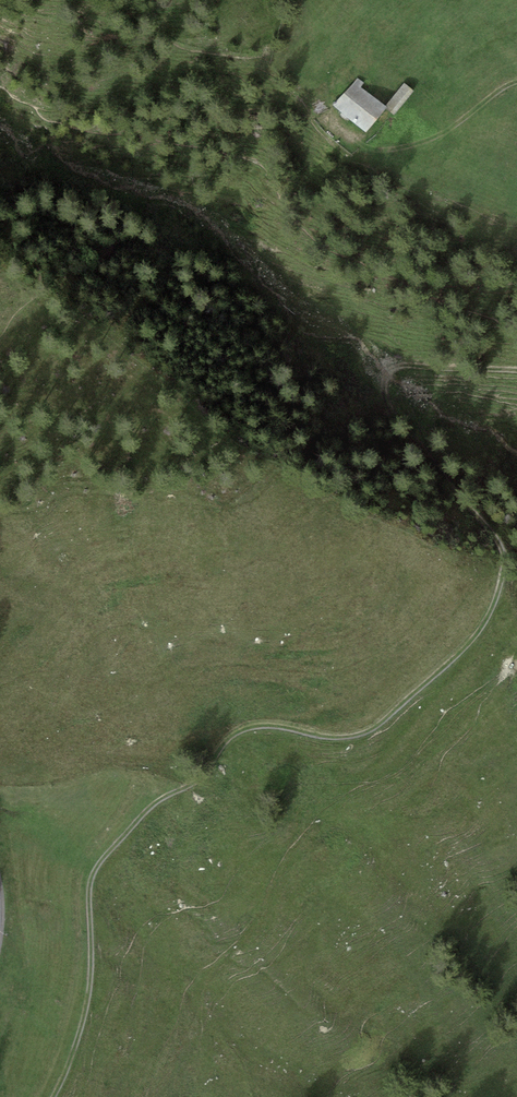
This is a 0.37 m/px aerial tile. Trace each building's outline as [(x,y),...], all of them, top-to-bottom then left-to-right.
[(357,77),(334,106),(366,132),(386,106),(361,86),(364,83),(357,77)] [(385,105),(395,113),(414,91),(404,83),(385,105)]
